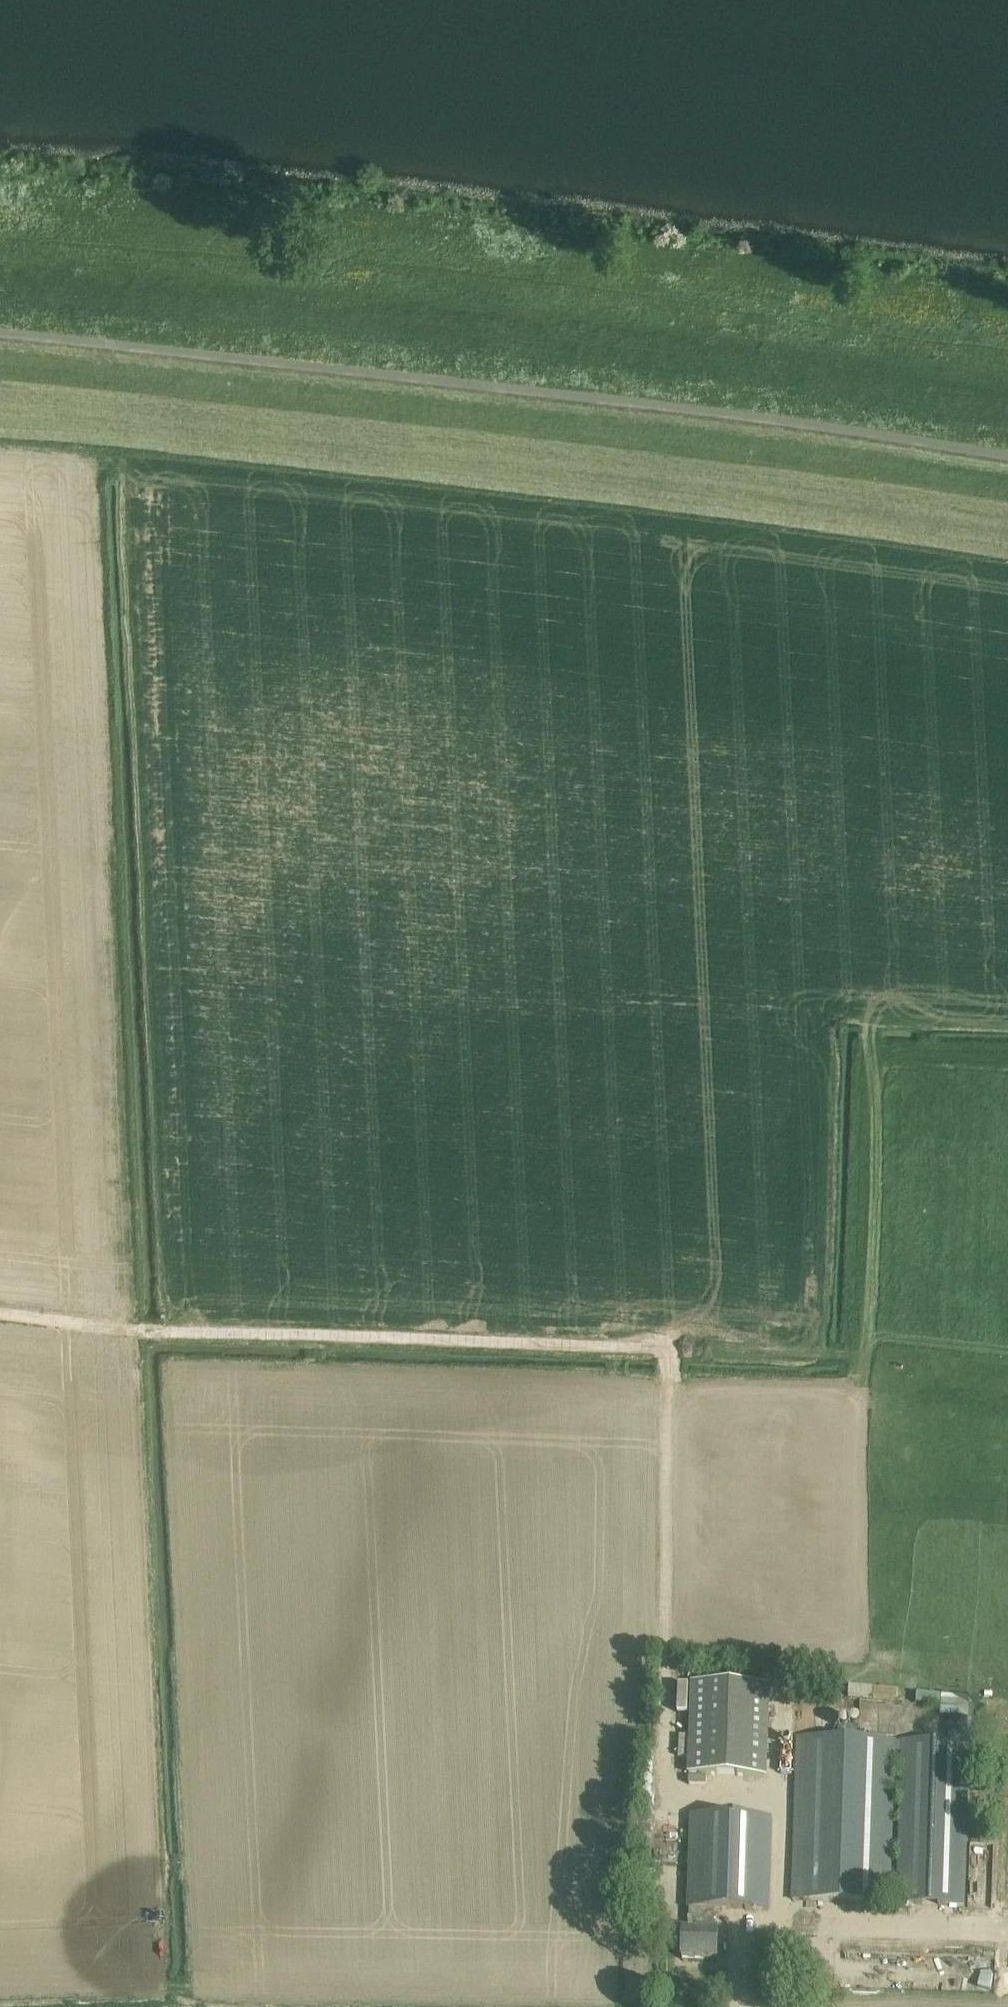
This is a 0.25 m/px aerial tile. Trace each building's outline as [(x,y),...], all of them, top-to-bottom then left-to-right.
[(689,1682),(686,1774),(766,1777),(769,1685),(689,1682)] [(940,1694),(940,1713),(949,1713),(948,1734),(966,1735),(968,1695),(940,1694)] [(895,1903),(900,1741),(798,1738),(793,1899),(895,1903)] [(969,1743),(900,1741),(895,1903),(964,1905),(969,1743)] [(769,1910),(769,1890),(772,1817),(692,1815),(688,1930),(683,1930),(682,1959),(717,1960),(718,1931),(714,1931),(715,1908),(769,1910)]
